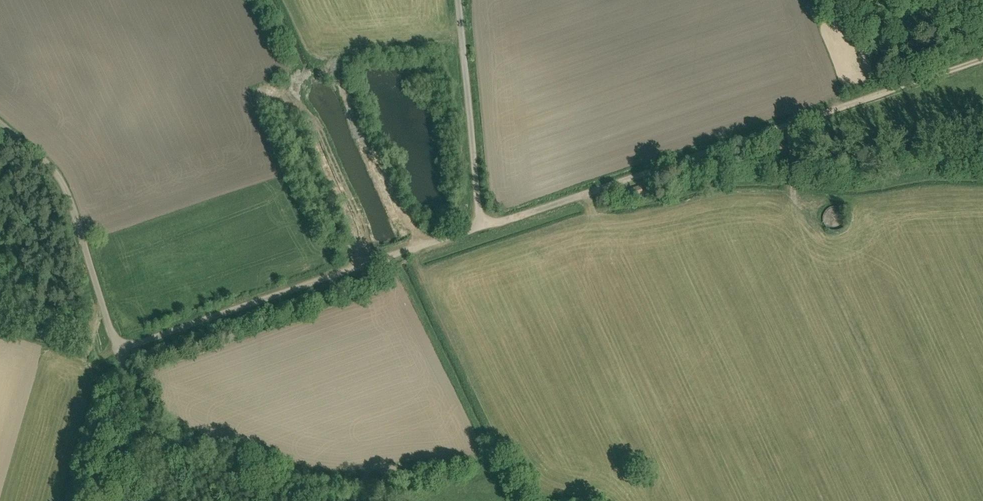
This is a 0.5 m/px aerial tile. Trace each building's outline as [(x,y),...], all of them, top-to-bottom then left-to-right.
[(643,197),(640,188),(629,192),(632,201),(643,197)] [(846,229),(849,225),(850,220),(848,216),(846,212),(841,209),(837,208),(832,209),(828,212),(825,216),(824,221),(825,226),(828,230),(832,232),(837,233),(842,232),(846,229)]
